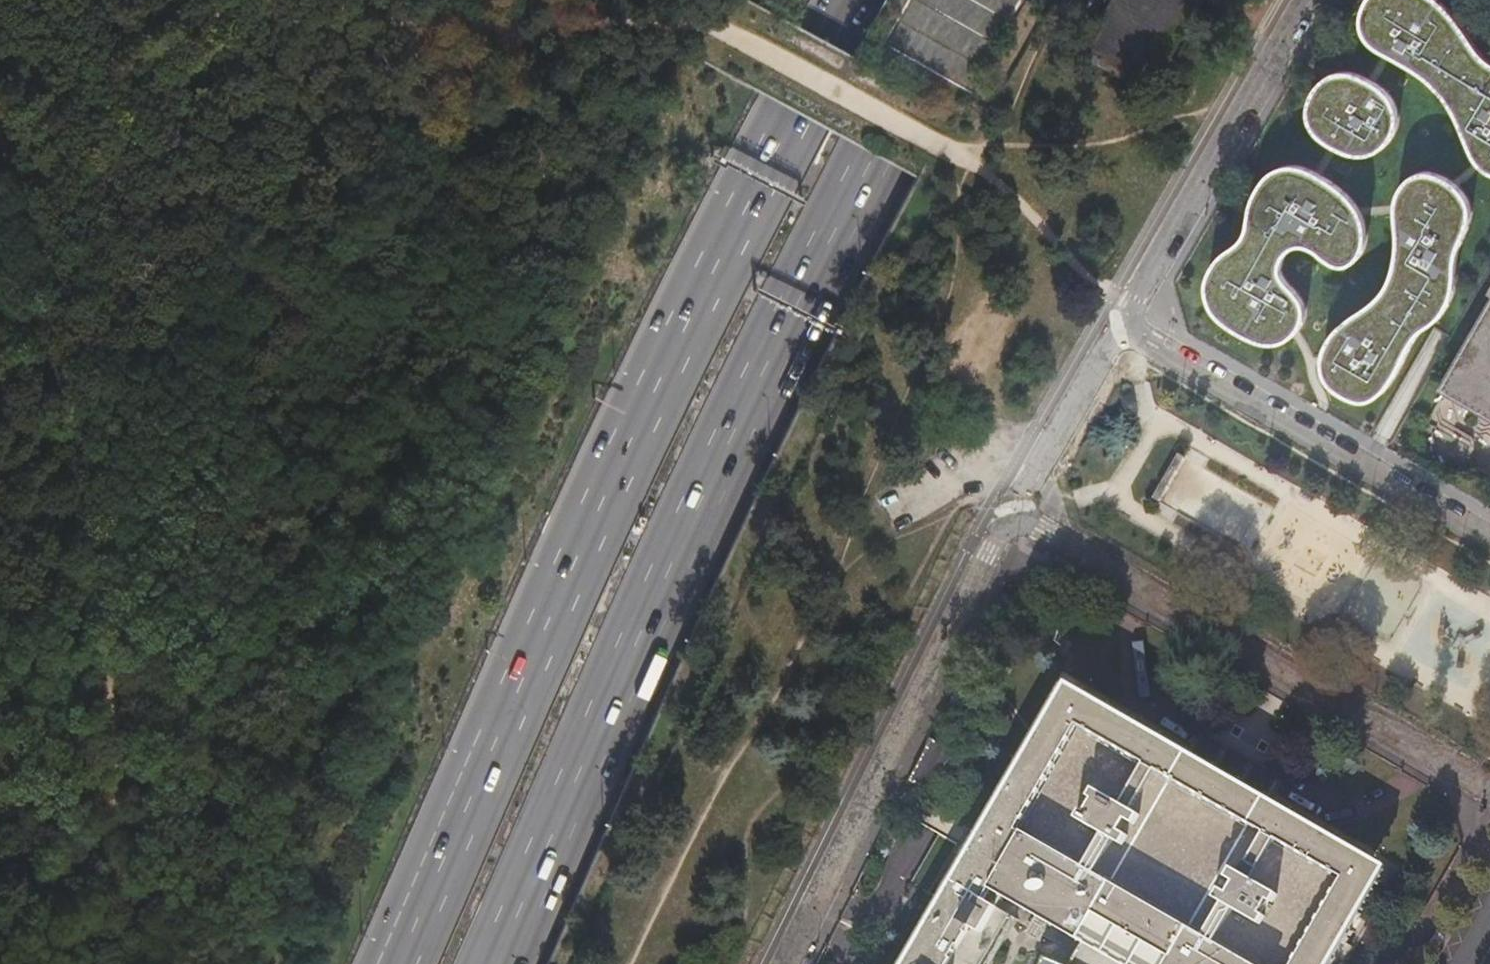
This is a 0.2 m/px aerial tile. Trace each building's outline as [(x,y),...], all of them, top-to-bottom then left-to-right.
[(1076,54),(1159,101),(1179,65),(1167,58),(1199,1),(1197,0),(1107,0),(1076,54)] [(1439,88),(1453,106),(1462,124),(1469,142),(1478,160),(1487,170),(1489,172),(1489,56),(1483,50),(1468,28),(1448,2),(1445,0),(1368,0),(1363,14),(1364,28),(1370,42),(1383,51),(1403,62),(1422,73),(1439,88)] [(1342,151),(1355,156),(1371,157),(1386,151),(1398,137),(1403,121),(1400,105),(1392,92),(1382,83),(1373,78),(1361,73),(1350,70),(1338,72),(1327,77),(1317,89),(1311,100),(1310,112),(1312,125),(1319,135),(1330,144),(1342,151)] [(1297,248),(1310,248),(1324,257),(1338,267),(1351,267),(1361,261),(1369,249),(1371,233),(1368,218),(1359,201),(1345,187),(1328,176),(1311,168),(1298,165),(1287,166),(1274,170),(1264,180),(1256,194),(1251,211),(1249,225),(1244,237),(1229,250),(1217,261),(1209,275),(1207,291),(1211,305),(1219,318),(1233,329),(1252,340),(1268,345),(1284,344),(1298,337),(1306,324),(1309,312),(1307,302),(1300,292),(1290,282),(1285,272),(1286,264),(1288,256),(1297,248)] [(1468,192),(1458,182),(1443,174),(1426,172),(1414,177),(1404,187),(1398,203),(1399,221),(1400,242),(1398,262),(1392,281),(1377,301),(1359,313),(1342,326),(1332,338),(1325,353),(1324,368),(1327,379),(1336,390),(1350,399),(1363,403),(1376,401),(1388,393),(1401,376),(1410,359),(1416,347),(1423,336),(1434,328),(1446,319),(1454,307),(1459,292),(1461,277),(1462,259),(1464,248),(1470,234),(1475,218),(1474,204),(1468,192)] [(1452,379),(1489,402),(1489,313),(1452,379)] [(1160,502),(1185,459),(1178,455),(1153,497),(1160,502)] [(1337,917),(1333,915),(1364,862),(1086,701),(1055,755),(1051,753),(1004,835),(985,825),(984,826),(1007,839),(988,873),(965,860),(905,963),(979,963),(1008,914),(997,909),(1004,897),(1083,944),(1072,963),(1049,955),(1045,963),(1310,963),(1337,917)]
